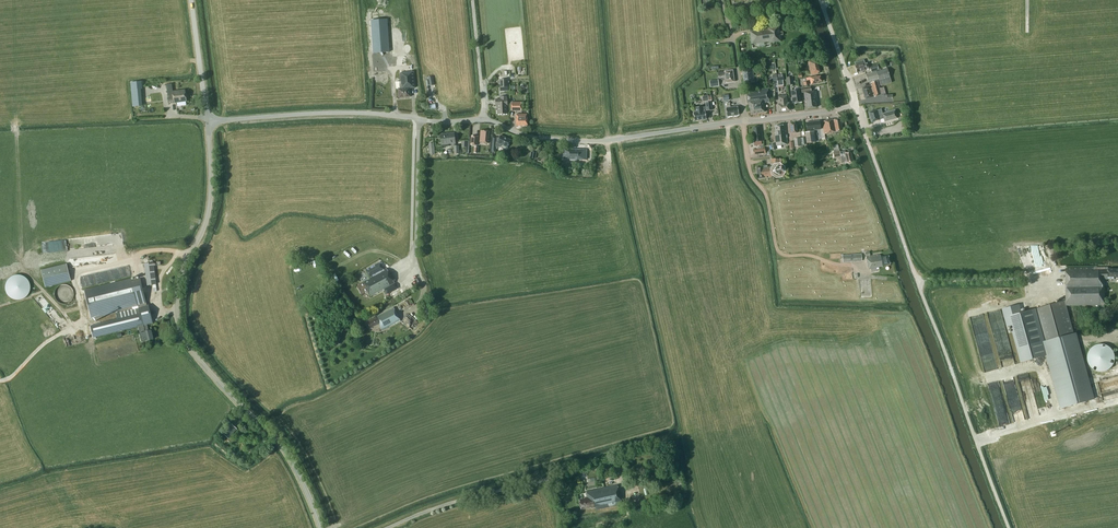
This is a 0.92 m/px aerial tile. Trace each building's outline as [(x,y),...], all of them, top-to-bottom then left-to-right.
[(385,24),(369,26),(372,58),(389,57),(385,24)] [(779,32),(778,26),(768,28),(768,29),(750,31),(751,44),(770,41),(770,43),(780,41),(779,36),(783,35),(782,31),(779,32)] [(815,62),(815,60),(808,62),(811,75),(818,74),(818,72),(819,72),(817,61),(815,62)] [(870,67),(868,63),(865,64),(865,63),(855,66),(857,73),(870,69),(871,72),(879,70),(877,63),(871,64),(872,67),(870,67)] [(891,81),(887,68),(866,75),(868,81),(878,78),(880,86),(891,83),(891,81)] [(754,82),(752,69),(742,70),(744,84),(754,82)] [(718,76),(724,75),(725,83),(734,82),(732,70),(723,71),(718,72),(718,76)] [(418,87),(417,71),(399,73),(400,84),(399,84),(400,88),(398,89),(399,98),(410,97),(410,88),(418,87)] [(822,81),(820,76),(816,77),(816,76),(810,78),(809,77),(806,78),(806,81),(810,80),(811,84),(817,83),(817,82),(822,81)] [(880,88),(878,81),(873,82),(874,85),(862,88),(865,99),(881,95),(879,88),(880,88)] [(171,84),(166,84),(168,100),(173,99),(174,103),(186,101),(185,90),(172,91),(171,84)] [(817,100),(815,91),(811,92),(810,87),(801,88),(802,93),(804,92),(805,102),(806,102),(807,108),(816,107),(815,100),(817,100)] [(764,103),(770,102),(767,88),(745,92),(747,103),(748,103),(749,108),(750,107),(751,114),(756,113),(756,114),(762,113),(762,112),(765,112),(764,106),(764,103)] [(142,106),(141,89),(131,90),(133,106),(142,106)] [(801,102),(799,90),(791,91),(793,103),(801,102)] [(497,106),(497,114),(507,114),(507,96),(500,96),(500,99),(495,99),(496,106),(497,106)] [(521,102),(511,102),(511,111),(521,111),(521,102)] [(711,110),(710,102),(706,103),(706,107),(702,107),(701,106),(696,107),(696,112),(693,112),(694,121),(706,119),(705,111),(704,110),(706,110),(707,111),(711,110)] [(738,106),(730,107),(729,103),(726,103),(727,108),(726,108),(727,116),(739,115),(738,106)] [(882,114),(881,109),(876,110),(868,112),(871,122),(883,119),(884,122),(897,118),(894,111),(882,114)] [(516,118),(516,126),(527,125),(527,118),(527,114),(516,114),(516,118)] [(830,135),(829,133),(843,130),(840,118),(822,122),(824,134),(825,134),(825,136),(830,135)] [(820,129),(819,121),(806,123),(807,131),(820,129)] [(790,124),(791,133),(798,132),(797,123),(790,124)] [(785,132),(784,125),(774,126),(775,132),(774,133),(776,145),(788,144),(787,135),(786,135),(785,131),(785,132)] [(759,129),(759,127),(753,127),(754,133),(752,133),(753,142),(763,141),(761,129),(759,129)] [(480,142),(488,143),(489,131),(481,130),(480,142)] [(815,142),(813,131),(805,132),(806,143),(815,142)] [(455,143),(454,133),(440,134),(442,145),(455,143)] [(495,152),(496,147),(500,147),(501,144),(507,147),(511,140),(500,135),(499,138),(496,138),(496,137),(493,137),(491,152),(495,152)] [(572,149),(564,149),(563,159),(569,159),(569,157),(577,157),(577,159),(586,159),(586,149),(577,149),(577,151),(575,151),(572,149)] [(842,162),(844,162),(845,163),(853,162),(851,152),(845,152),(845,151),(840,152),(839,149),(834,150),(834,152),(833,152),(834,158),(841,156),(842,162)] [(769,177),(774,177),(772,166),(767,167),(767,165),(756,167),(758,179),(766,178),(766,176),(769,176),(769,177)] [(782,169),(778,166),(776,166),(773,170),(774,172),(777,175),(779,175),(782,171),(782,169)] [(870,256),(869,252),(865,253),(866,256),(869,269),(871,269),(871,272),(877,271),(876,268),(882,266),(882,265),(890,264),(889,256),(880,257),(880,254),(867,257),(867,256),(870,256)] [(862,261),(861,254),(842,256),(843,262),(862,261)] [(153,262),(144,264),(148,285),(156,284),(153,262)] [(383,270),(379,262),(365,270),(370,279),(357,286),(361,294),(365,292),(366,293),(368,292),(370,296),(384,289),(387,294),(398,288),(386,268),(383,270)] [(41,270),(46,287),(71,281),(67,263),(41,270)] [(1108,268),(1065,268),(1066,300),(1037,308),(1046,341),(1073,334),(1065,306),(1105,305),(1104,279),(1114,279),(1114,277),(1117,277),(1117,269),(1110,269),(1110,268),(1108,268)] [(6,297),(28,296),(27,275),(5,276),(6,297)] [(132,279),(84,291),(91,317),(116,311),(117,319),(90,326),(93,337),(138,326),(141,338),(145,337),(146,340),(153,339),(151,330),(148,330),(147,324),(153,323),(149,305),(139,307),(138,302),(136,295),(132,279)] [(1034,282),(1025,283),(1026,295),(1034,295),(1034,282)] [(1046,341),(1037,308),(1022,312),(1019,304),(1002,309),(1007,326),(1010,325),(1021,363),(1047,355),(1043,342),(1046,341)] [(401,321),(394,307),(367,321),(370,328),(379,324),(382,330),(401,321)] [(1074,333),(1073,334),(1046,341),(1045,341),(1063,408),(1092,400),(1074,333)] [(1090,370),(1114,369),(1113,345),(1089,345),(1090,370)] [(1033,394),(1033,381),(1021,382),(1022,395),(1033,394)] [(1117,396),(1117,389),(1102,393),(1104,400),(1117,396)] [(232,424),(223,433),(228,438),(237,429),(232,424)] [(622,504),(614,473),(602,476),(604,488),(586,491),(587,497),(584,498),(579,500),(581,509),(591,507),(591,508),(595,507),(595,510),(622,504)]
